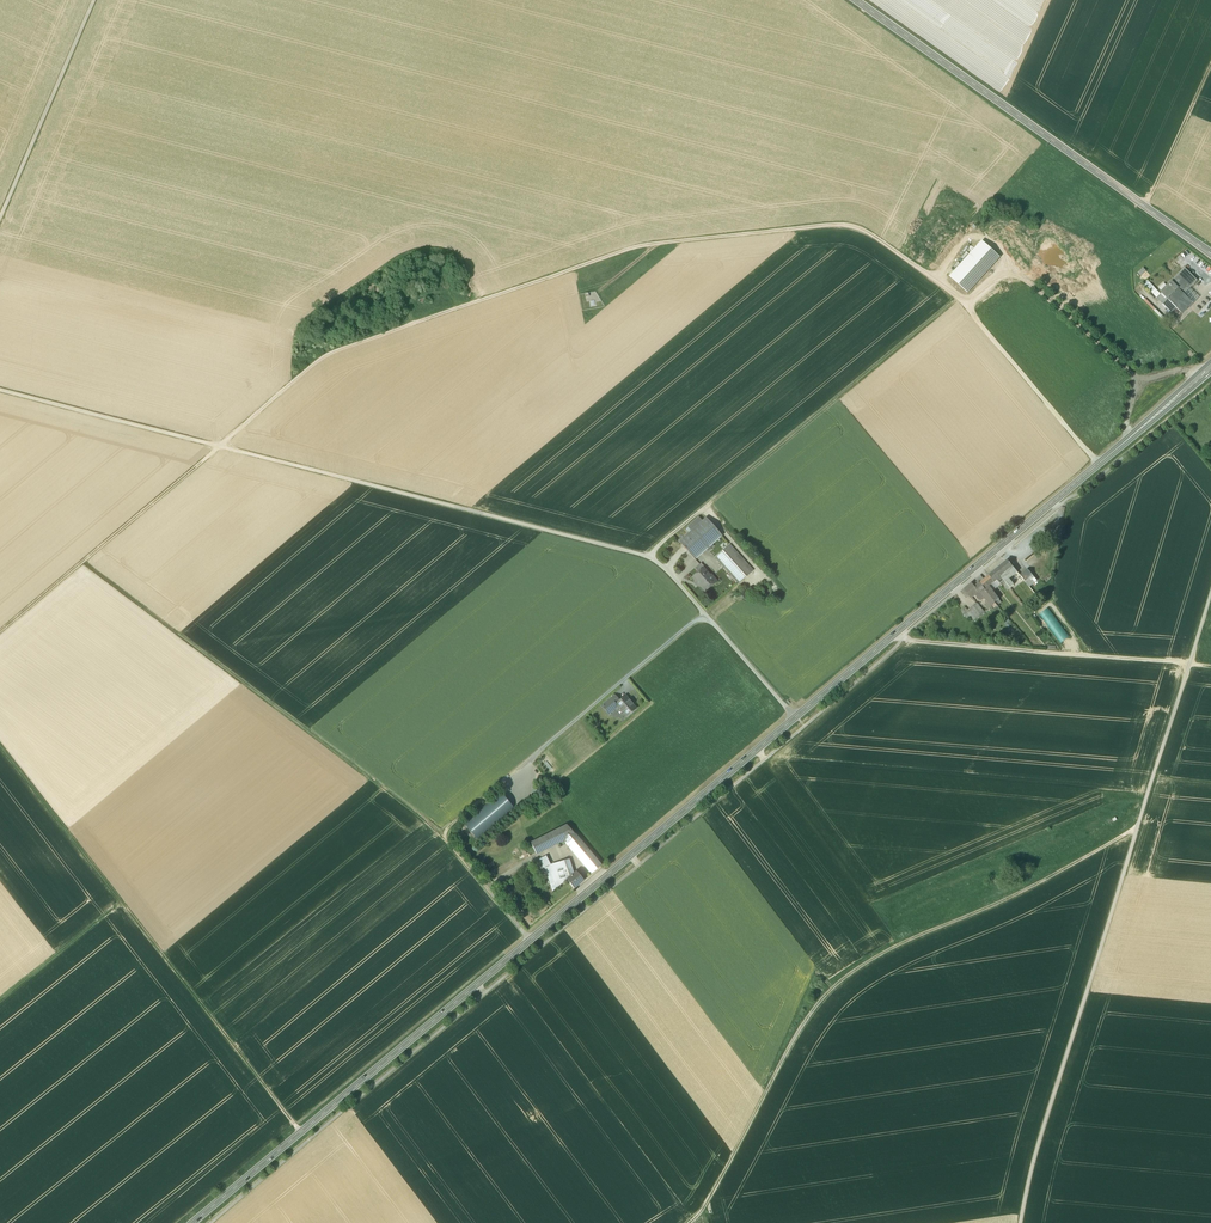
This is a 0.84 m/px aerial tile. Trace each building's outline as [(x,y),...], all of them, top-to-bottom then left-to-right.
[(984,241),(953,275),(971,291),(1002,257),(984,241)] [(1137,272),(1140,275),(1146,270),(1143,267),(1137,272)] [(1172,281),(1161,293),(1167,299),(1182,314),(1193,304),(1183,293),(1195,281),(1184,270),(1172,281)] [(706,518),(679,542),(695,560),(721,536),(706,518)] [(753,571),(729,545),(715,558),(738,584),(753,571)] [(1007,561),(989,576),(994,582),(997,580),(1001,577),(1004,580),(1004,581),(1005,582),(1007,581),(1009,579),(1017,572),(1007,561)] [(701,563),(695,568),(698,572),(703,569),(704,568),(701,563)] [(703,569),(698,572),(693,578),(704,591),(707,588),(709,588),(711,587),(711,584),(714,582),(703,569)] [(1037,581),(1027,570),(1020,576),(1029,587),(1037,581)] [(980,575),(976,579),(979,584),(984,580),(980,575)] [(984,580),(979,584),(985,590),(989,587),(994,582),(989,576),(984,580)] [(979,584),(975,588),(971,584),(964,590),(968,595),(971,598),(978,592),(981,592),(982,592),(985,590),(979,584)] [(771,595),(772,592),(771,588),(769,586),(766,585),(762,586),(760,589),(759,592),(760,595),(763,597),(766,598),(769,597),(771,595)] [(999,599),(989,587),(985,590),(995,603),(995,602),(996,601),(999,599)] [(995,603),(985,590),(982,592),(981,592),(988,602),(988,603),(991,606),(995,603)] [(975,604),(966,612),(974,621),(983,613),(975,604)] [(615,696),(602,706),(609,714),(617,707),(615,705),(619,701),(615,696)] [(636,709),(625,696),(619,701),(615,705),(617,707),(626,717),(636,709)] [(553,750),(541,758),(553,775),(565,767),(553,750)] [(500,792),(463,823),(478,840),(514,809),(500,792)] [(587,851),(566,826),(531,843),(536,854),(566,839),(581,857),(587,851)] [(601,866),(587,851),(581,857),(594,872),(601,866)] [(545,867),(549,865),(546,857),(539,860),(543,868),(545,867)] [(567,861),(561,862),(567,880),(572,875),(567,861)] [(553,892),(567,880),(561,862),(549,865),(545,867),(553,892)] [(572,875),(567,880),(574,889),(583,881),(576,872),(572,875)]
